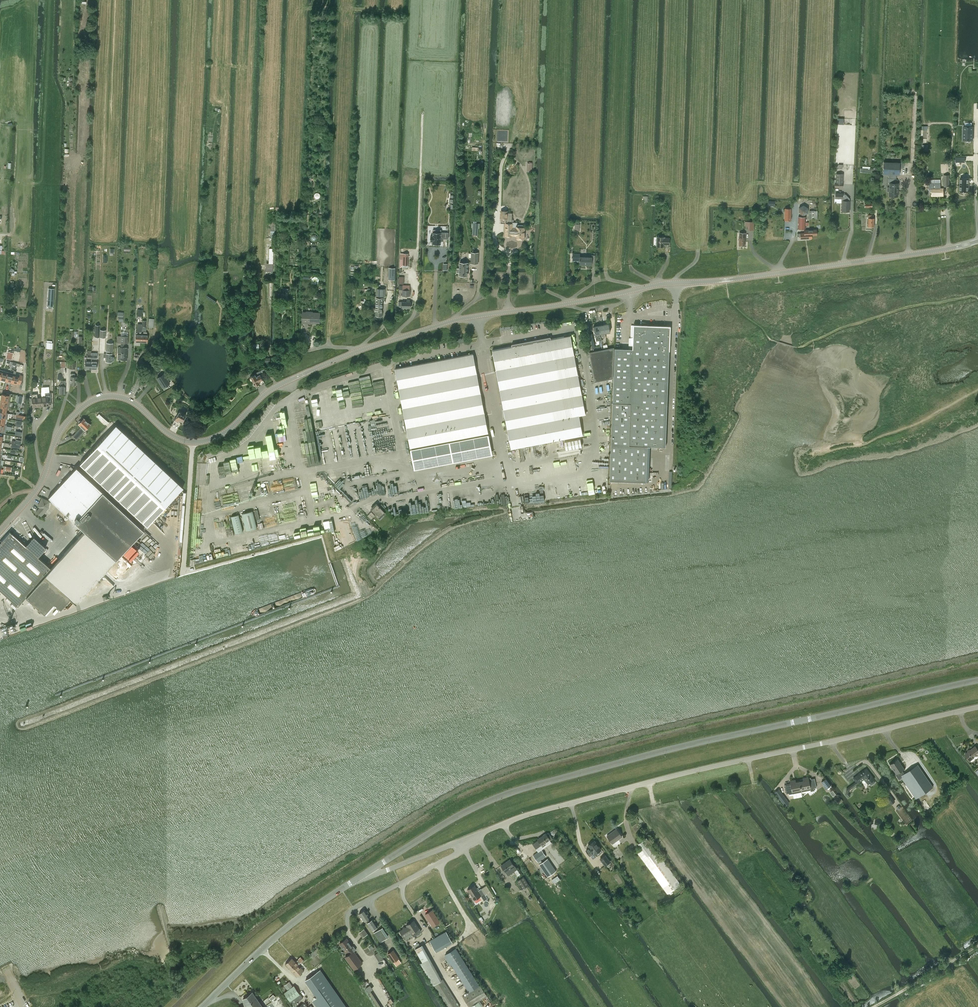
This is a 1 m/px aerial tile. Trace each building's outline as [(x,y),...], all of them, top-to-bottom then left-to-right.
[(963,139),(972,140),(973,127),(964,126),(963,139)] [(883,162),(883,174),(889,174),(888,183),(889,183),(889,187),(887,187),(887,191),(889,191),(889,196),(898,196),(898,187),(899,187),(899,185),(898,184),(898,183),(896,183),(896,174),(900,174),(900,162),(883,162)] [(960,177),(959,191),(969,191),(969,177),(960,177)] [(931,196),(944,195),(943,188),(941,188),(941,182),(933,183),(929,183),(929,189),(931,189),(931,196)] [(842,211),(849,211),(850,201),(849,201),(850,198),(845,194),(843,194),(843,193),(835,193),(835,198),(842,199),(842,211)] [(799,207),(799,213),(803,216),(808,213),(808,207),(803,205),(799,207)] [(808,225),(808,222),(806,222),(806,216),(798,216),(798,229),(805,229),(805,225),(808,225)] [(472,223),(471,228),(473,228),(473,235),(478,235),(478,228),(479,229),(480,224),(472,223)] [(506,223),(505,236),(512,236),(512,235),(516,235),(516,236),(517,236),(517,238),(518,238),(519,239),(520,240),(521,240),(522,239),(524,239),(525,227),(524,227),(524,225),(516,225),(516,227),(516,228),(511,227),(511,224),(506,223)] [(800,237),(800,239),(812,238),(812,235),(817,235),(816,229),(804,230),(804,233),(797,233),(797,237),(800,237)] [(441,232),(441,230),(433,230),(433,236),(430,236),(430,241),(432,241),(432,243),(434,244),(437,244),(441,244),(441,239),(443,239),(443,238),(448,239),(448,232),(441,232)] [(669,238),(664,238),(664,237),(657,237),(657,246),(663,246),(664,244),(669,244),(669,238)] [(580,265),(592,265),(592,263),(595,263),(595,255),(592,255),(592,257),(580,257),(580,254),(573,254),(573,258),(578,258),(580,258),(580,265)] [(457,268),(457,272),(460,272),(459,275),(467,276),(468,266),(469,266),(469,263),(460,262),(460,269),(457,268)] [(402,289),(402,295),(401,295),(401,296),(410,296),(410,290),(410,285),(403,285),(402,289)] [(407,300),(407,302),(399,301),(398,306),(402,306),(402,308),(411,308),(411,302),(410,302),(410,300),(407,300)] [(303,312),(302,320),(305,320),(305,322),(319,323),(320,313),(303,312)] [(615,348),(610,480),(646,482),(647,446),(650,446),(665,447),(670,326),(653,326),(650,325),(648,324),(647,324),(644,323),(642,322),(642,325),(634,325),(634,334),(633,337),(629,338),(628,349),(615,348)] [(595,348),(592,333),(587,334),(590,349),(595,348)] [(121,353),(121,355),(118,354),(118,356),(117,359),(121,359),(121,360),(127,360),(127,348),(123,348),(123,343),(127,343),(128,343),(128,336),(117,335),(117,339),(117,343),(121,343),(121,347),(117,347),(117,353),(121,353)] [(493,350),(511,448),(583,435),(579,415),(586,414),(571,335),(493,350)] [(105,353),(103,353),(103,354),(103,357),(105,357),(105,362),(107,362),(107,363),(111,363),(111,362),(112,362),(112,361),(114,361),(114,357),(112,357),(112,354),(112,351),(113,351),(113,343),(106,343),(106,347),(105,353)] [(589,352),(595,382),(612,378),(614,348),(589,352)] [(395,369),(410,448),(417,447),(482,434),(489,433),(474,354),(395,369)] [(13,373),(10,382),(16,384),(17,383),(20,384),(20,383),(22,384),(23,376),(22,376),(23,375),(19,374),(19,375),(18,377),(15,376),(16,371),(14,371),(13,373)] [(255,374),(251,377),(255,386),(260,384),(259,382),(263,380),(261,375),(260,374),(261,374),(260,372),(259,371),(255,373),(255,374)] [(7,372),(5,381),(10,382),(13,373),(7,372)] [(170,383),(163,373),(156,378),(162,388),(170,383)] [(41,397),(42,406),(48,405),(48,404),(51,404),(50,392),(45,393),(45,396),(41,397)] [(1,394),(0,400),(9,401),(11,394),(6,393),(6,395),(1,394)] [(36,406),(42,406),(41,397),(37,397),(37,393),(32,394),(32,400),(35,400),(36,406)] [(177,414),(174,420),(178,422),(179,420),(181,421),(181,422),(182,422),(184,417),(185,414),(180,411),(178,414),(177,414)] [(78,424),(79,425),(84,430),(89,424),(83,418),(81,421),(80,421),(78,422),(79,423),(78,424)] [(116,426),(81,464),(146,525),(181,487),(116,426)] [(80,428),(73,435),(76,439),(84,432),(80,428)] [(580,438),(564,441),(566,450),(582,446),(580,438)] [(84,531),(50,568),(26,596),(29,600),(45,614),(77,604),(73,601),(84,596),(103,574),(115,560),(143,530),(76,467),(71,472),(70,473),(67,477),(57,487),(53,492),(48,498),(57,506),(84,531)] [(39,507),(36,511),(40,515),(47,509),(46,508),(47,506),(48,501),(46,500),(41,498),(40,501),(40,500),(38,504),(39,504),(38,506),(39,507)] [(370,508),(380,518),(386,513),(376,503),(370,508)] [(242,514),(246,531),(257,528),(253,511),(242,514)] [(231,516),(235,533),(243,531),(239,515),(231,516)] [(17,605),(22,601),(26,596),(50,568),(37,556),(45,547),(33,537),(25,546),(10,532),(0,542),(0,590),(17,605)] [(977,748),(976,746),(965,754),(970,760),(977,754),(977,747),(977,748)] [(901,777),(902,778),(904,777),(903,775),(904,773),(902,769),(904,769),(897,759),(890,764),(896,773),(895,774),(899,779),(901,777)] [(904,773),(903,775),(904,777),(902,778),(916,798),(933,787),(917,764),(904,773)] [(866,769),(854,778),(856,781),(858,783),(864,778),(868,783),(869,783),(871,785),(875,782),(873,779),(874,779),(866,769)] [(799,781),(799,782),(801,789),(801,791),(810,790),(811,791),(814,790),(814,788),(816,787),(814,778),(811,779),(811,777),(808,778),(808,777),(804,778),(805,780),(799,781)] [(825,779),(821,782),(826,788),(830,785),(825,779)] [(793,793),(801,791),(801,789),(799,782),(799,781),(794,782),(793,780),(790,781),(790,783),(784,784),(786,793),(789,793),(789,795),(793,795),(793,793)] [(846,788),(846,793),(848,796),(850,795),(849,792),(849,789),(856,784),(854,782),(846,788)] [(782,802),(786,799),(782,792),(778,796),(782,802)] [(842,800),(838,794),(833,797),(837,803),(842,800)] [(891,804),(895,801),(890,795),(886,797),(891,804)] [(613,844),(622,836),(616,829),(607,836),(613,844)] [(538,840),(532,844),(536,848),(542,844),(543,846),(546,844),(545,843),(549,839),(550,840),(552,839),(548,833),(546,834),(546,833),(542,835),(543,836),(541,837),(538,839),(538,840)] [(668,894),(681,884),(655,849),(655,850),(646,837),(638,843),(641,847),(637,850),(668,894)] [(595,854),(601,849),(594,840),(588,845),(590,847),(586,850),(590,855),(594,852),(595,854)] [(546,856),(541,849),(533,855),(538,862),(546,856)] [(605,865),(610,861),(605,855),(600,859),(605,865)] [(539,864),(546,874),(548,876),(556,871),(555,869),(547,858),(539,864)] [(510,859),(501,865),(506,872),(508,875),(517,869),(515,866),(510,859)] [(522,889),(529,885),(524,877),(517,881),(522,889)] [(484,900),(488,898),(481,888),(478,890),(475,885),(468,889),(475,899),(481,895),(484,900)] [(364,921),(370,917),(365,909),(359,913),(364,921)] [(432,910),(425,914),(431,923),(438,919),(432,910)] [(366,920),(372,930),(378,926),(373,919),(370,921),(368,918),(366,920)] [(400,931),(404,937),(405,939),(412,934),(413,936),(421,931),(414,920),(407,924),(408,926),(400,931)] [(381,928),(374,933),(380,942),(387,937),(381,928)] [(354,951),(356,950),(354,946),(353,947),(347,938),(340,943),(346,952),(348,951),(350,953),(345,957),(354,969),(362,963),(354,951)] [(435,938),(430,940),(435,951),(441,948),(435,938)] [(421,964),(434,984),(442,979),(422,945),(415,949),(423,962),(421,964)] [(322,950),(319,946),(310,953),(313,957),(322,950)] [(387,953),(393,962),(394,962),(399,958),(394,951),(393,949),(389,952),(387,953)] [(285,964),(291,970),(297,977),(304,971),(299,965),(301,963),(300,962),(303,959),(301,957),(296,962),(292,958),(285,964)] [(312,981),(325,1000),(322,1002),(325,1006),(345,1006),(324,973),(312,981)] [(443,979),(434,984),(447,1005),(456,1000),(443,979)] [(290,1000),(291,1000),(300,993),(294,985),(293,986),(290,981),(285,985),(288,990),(285,992),(290,1000)] [(470,1006),(487,996),(480,985),(463,996),(470,1006)] [(253,992),(243,999),(249,1006),(263,1006),(253,992)] [(291,1001),(293,1004),(303,997),(301,994),(291,1001)]
